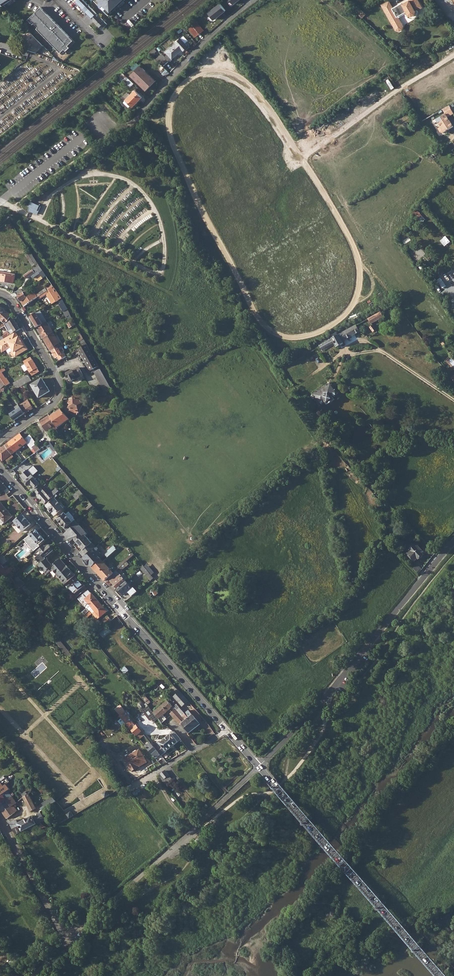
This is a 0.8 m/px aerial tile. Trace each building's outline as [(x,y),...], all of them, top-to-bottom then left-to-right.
[(76,2),(84,10),(92,19),(100,28),(102,26),(104,28),(104,29),(108,25),(98,14),(89,5),(84,0),(78,0),(76,2)] [(97,0),(110,13),(123,0),(97,0)] [(381,6),(396,30),(399,31),(402,29),(403,26),(398,17),(406,12),(408,15),(412,16),(415,15),(415,11),(422,7),(417,0),(408,0),(409,1),(402,5),(402,4),(393,9),(389,2),(381,6)] [(220,3),(206,13),(212,21),(226,11),(220,3)] [(41,7),(28,19),(33,24),(35,23),(39,27),(37,28),(61,53),(65,49),(66,51),(75,42),(41,7)] [(199,33),(194,26),(196,25),(193,20),(186,26),(194,37),(199,33)] [(165,51),(167,54),(171,58),(172,59),(182,50),(183,51),(188,46),(185,42),(187,40),(184,36),(165,51)] [(35,39),(27,47),(38,50),(42,46),(35,39)] [(161,54),(155,59),(163,66),(165,64),(168,62),(164,57),(161,54)] [(140,66),(130,75),(146,90),(156,81),(140,66)] [(123,73),(116,79),(119,82),(121,80),(122,81),(127,77),(123,73)] [(127,92),(123,96),(126,98),(125,100),(133,107),(142,97),(135,90),(130,95),(127,92)] [(442,109),(447,118),(453,114),(453,115),(453,102),(442,109)] [(442,109),(429,117),(434,125),(447,118),(442,109)] [(148,119),(144,122),(153,133),(157,130),(148,119)] [(40,207),(31,203),(29,207),(30,208),(28,211),(37,215),(38,212),(40,212),(42,206),(41,205),(40,207)] [(416,210),(412,212),(418,220),(421,217),(416,210)] [(30,252),(26,255),(33,267),(35,265),(37,267),(39,265),(30,252)] [(37,267),(24,275),(26,279),(38,271),(43,278),(47,276),(39,265),(37,267)] [(0,272),(0,281),(14,283),(15,275),(0,272)] [(442,278),(438,280),(443,288),(446,286),(442,278)] [(48,291),(38,297),(39,299),(50,292),(53,297),(49,299),(53,304),(59,300),(62,299),(54,287),(54,286),(48,291)] [(23,292),(18,296),(24,307),(38,297),(48,291),(46,288),(37,295),(35,292),(30,296),(27,298),(26,296),(23,292)] [(62,299),(59,300),(61,304),(59,305),(64,312),(68,309),(64,302),(62,299)] [(5,324),(7,323),(11,316),(5,311),(0,307),(0,321),(5,324)] [(41,311),(37,313),(43,324),(47,322),(41,311)] [(380,311),(368,318),(371,323),(383,316),(380,311)] [(37,313),(31,317),(37,328),(43,324),(37,313)] [(0,327),(1,329),(6,327),(9,331),(2,335),(4,339),(16,332),(20,329),(14,319),(9,323),(8,322),(7,323),(5,324),(0,327)] [(43,324),(37,328),(43,339),(53,333),(47,322),(43,324)] [(356,325),(319,345),(320,346),(322,351),(335,344),(336,347),(344,343),(343,341),(360,331),(356,325)] [(0,341),(0,343),(2,346),(0,347),(0,348),(2,353),(11,348),(13,351),(12,352),(12,354),(12,356),(15,356),(16,356),(16,357),(28,349),(20,337),(19,338),(16,332),(4,339),(0,341)] [(53,333),(43,339),(51,352),(51,351),(58,347),(60,346),(59,344),(53,333)] [(58,347),(51,351),(58,362),(66,357),(65,354),(65,352),(61,345),(60,346),(58,347)] [(78,350),(85,362),(94,357),(90,350),(87,345),(83,347),(78,350)] [(31,357),(24,362),(26,364),(25,365),(28,370),(30,373),(31,373),(32,376),(39,371),(37,369),(38,368),(33,360),(31,357)] [(94,357),(85,362),(91,374),(96,371),(95,368),(99,366),(94,357)] [(99,366),(95,368),(96,371),(108,392),(114,392),(99,366)] [(0,371),(0,376),(6,385),(6,386),(10,383),(7,378),(6,379),(2,373),(6,370),(5,368),(1,370),(0,371)] [(78,368),(67,374),(72,381),(78,378),(83,375),(79,368),(78,368)] [(28,375),(16,382),(18,385),(20,388),(23,386),(27,384),(32,381),(28,375)] [(42,379),(32,385),(39,398),(50,391),(42,379)] [(322,388),(312,394),(319,405),(325,401),(327,404),(335,399),(333,396),(338,393),(331,382),(322,388)] [(72,401),(70,404),(68,409),(71,410),(69,413),(76,416),(78,413),(79,413),(84,402),(74,397),(72,401)] [(20,404),(19,405),(20,406),(21,407),(25,414),(34,409),(28,400),(21,405),(20,404)] [(16,408),(9,412),(15,421),(25,414),(21,407),(17,410),(16,409),(16,408)] [(61,410),(50,417),(57,428),(70,420),(68,417),(61,410)] [(50,417),(49,416),(41,422),(47,432),(53,427),(55,430),(57,428),(50,417)] [(21,434),(9,442),(16,451),(28,443),(21,434)] [(1,457),(3,461),(5,459),(12,454),(16,451),(9,442),(2,448),(0,449),(0,457),(1,457)] [(37,444),(32,447),(36,452),(40,449),(38,445),(37,444)] [(12,454),(5,459),(8,462),(14,458),(12,454)] [(29,470),(33,475),(38,470),(34,465),(29,470)] [(29,486),(30,485),(31,484),(33,486),(35,489),(40,484),(32,475),(33,475),(29,470),(21,477),(26,482),(25,482),(29,486)] [(35,493),(45,504),(53,497),(57,493),(55,490),(51,494),(46,488),(43,491),(40,488),(35,493)] [(80,490),(73,496),(77,500),(84,495),(80,490)] [(53,497),(45,504),(55,516),(58,514),(60,516),(64,512),(65,511),(63,508),(60,505),(53,497)] [(383,498),(378,502),(380,506),(386,501),(383,498)] [(5,523),(13,516),(0,502),(0,517),(5,523)] [(60,516),(56,519),(68,531),(77,523),(73,518),(71,520),(64,512),(60,516)] [(22,514),(15,520),(16,522),(15,522),(23,531),(22,533),(25,535),(33,527),(31,525),(32,524),(24,515),(23,515),(22,514)] [(68,531),(64,535),(74,546),(77,543),(83,551),(80,553),(84,558),(96,547),(87,537),(85,535),(87,534),(84,531),(77,523),(68,531)] [(30,535),(31,536),(36,541),(39,545),(44,540),(35,530),(30,535)] [(96,547),(84,558),(93,567),(101,560),(98,557),(100,555),(97,552),(96,553),(94,552),(100,546),(99,544),(96,547)] [(422,553),(416,546),(414,544),(408,549),(410,551),(407,553),(413,559),(415,557),(416,558),(422,553)] [(109,553),(105,556),(107,558),(118,549),(114,545),(107,551),(109,553)] [(47,548),(45,546),(40,551),(42,553),(41,553),(46,559),(55,551),(50,546),(47,548)] [(101,560),(93,567),(105,581),(113,574),(116,571),(135,555),(133,553),(112,572),(103,562),(101,560)] [(46,559),(39,565),(42,569),(45,572),(47,575),(54,568),(46,559)] [(4,577),(7,575),(8,574),(9,573),(0,563),(0,572),(4,577)] [(67,566),(57,575),(65,584),(74,576),(71,572),(71,571),(67,566)] [(144,566),(141,569),(146,575),(149,573),(144,566)] [(115,580),(112,582),(118,589),(126,582),(120,575),(120,576),(116,571),(113,574),(116,578),(114,579),(115,580)] [(113,574),(105,581),(109,586),(112,582),(115,580),(114,579),(116,578),(113,574)] [(7,575),(4,577),(12,588),(18,583),(15,580),(14,581),(12,578),(10,579),(7,575)] [(69,588),(77,597),(78,596),(87,589),(79,580),(69,588)] [(18,583),(12,588),(24,602),(32,595),(29,592),(24,585),(20,581),(18,583)] [(126,582),(118,589),(124,596),(128,592),(131,596),(137,591),(134,588),(132,589),(126,582)] [(158,593),(155,589),(149,595),(152,599),(158,593)] [(82,612),(85,615),(89,611),(92,609),(99,602),(91,593),(88,590),(78,599),(86,608),(82,612)] [(99,602),(92,609),(95,612),(93,613),(98,619),(107,611),(99,602)] [(103,621),(107,625),(109,623),(112,620),(108,617),(103,621)] [(58,638),(55,641),(69,658),(72,655),(58,638)] [(180,692),(174,697),(183,706),(188,701),(180,692)] [(168,701),(154,713),(162,723),(167,719),(163,715),(173,707),(174,707),(176,705),(170,699),(168,701)] [(176,705),(174,707),(175,709),(183,718),(186,715),(177,704),(176,705)] [(119,706),(115,710),(120,716),(125,712),(119,706)] [(175,709),(170,714),(171,714),(181,725),(182,724),(189,733),(200,724),(193,715),(192,716),(189,718),(186,715),(183,718),(175,709)] [(125,712),(120,716),(137,736),(142,732),(132,720),(131,719),(130,719),(125,712)] [(154,713),(154,714),(148,718),(156,729),(163,724),(162,723),(154,713)] [(158,742),(153,746),(161,755),(162,756),(167,752),(166,751),(181,740),(175,732),(174,732),(162,742),(162,741),(160,741),(159,742),(158,742)] [(151,742),(146,746),(155,757),(156,758),(161,755),(153,746),(151,742)] [(138,767),(137,765),(146,760),(140,749),(125,758),(132,771),(138,767)] [(108,751),(105,754),(114,767),(117,764),(112,756),(108,751)] [(115,769),(110,772),(115,777),(119,774),(115,769)] [(31,771),(26,775),(31,781),(36,777),(31,771)] [(161,775),(165,779),(170,775),(166,771),(161,775)] [(2,793),(3,794),(8,791),(10,789),(8,786),(10,785),(8,783),(10,782),(7,778),(6,778),(1,782),(2,783),(0,784),(0,794),(2,793)] [(0,794),(0,806),(12,796),(15,795),(13,792),(10,794),(8,791),(3,794),(2,793),(0,794)] [(29,793),(23,797),(27,804),(33,801),(29,793)] [(0,806),(0,808),(3,813),(14,805),(17,803),(12,796),(0,806)] [(53,797),(43,804),(46,808),(56,801),(53,797)] [(33,801),(27,804),(31,812),(37,808),(33,801)] [(14,805),(3,813),(7,819),(18,811),(14,805)] [(34,815),(26,820),(30,828),(46,819),(42,813),(35,817),(34,815)] [(19,819),(10,823),(16,835),(22,832),(18,824),(21,823),(19,819)] [(21,823),(18,824),(22,832),(30,828),(26,820),(21,823)]
